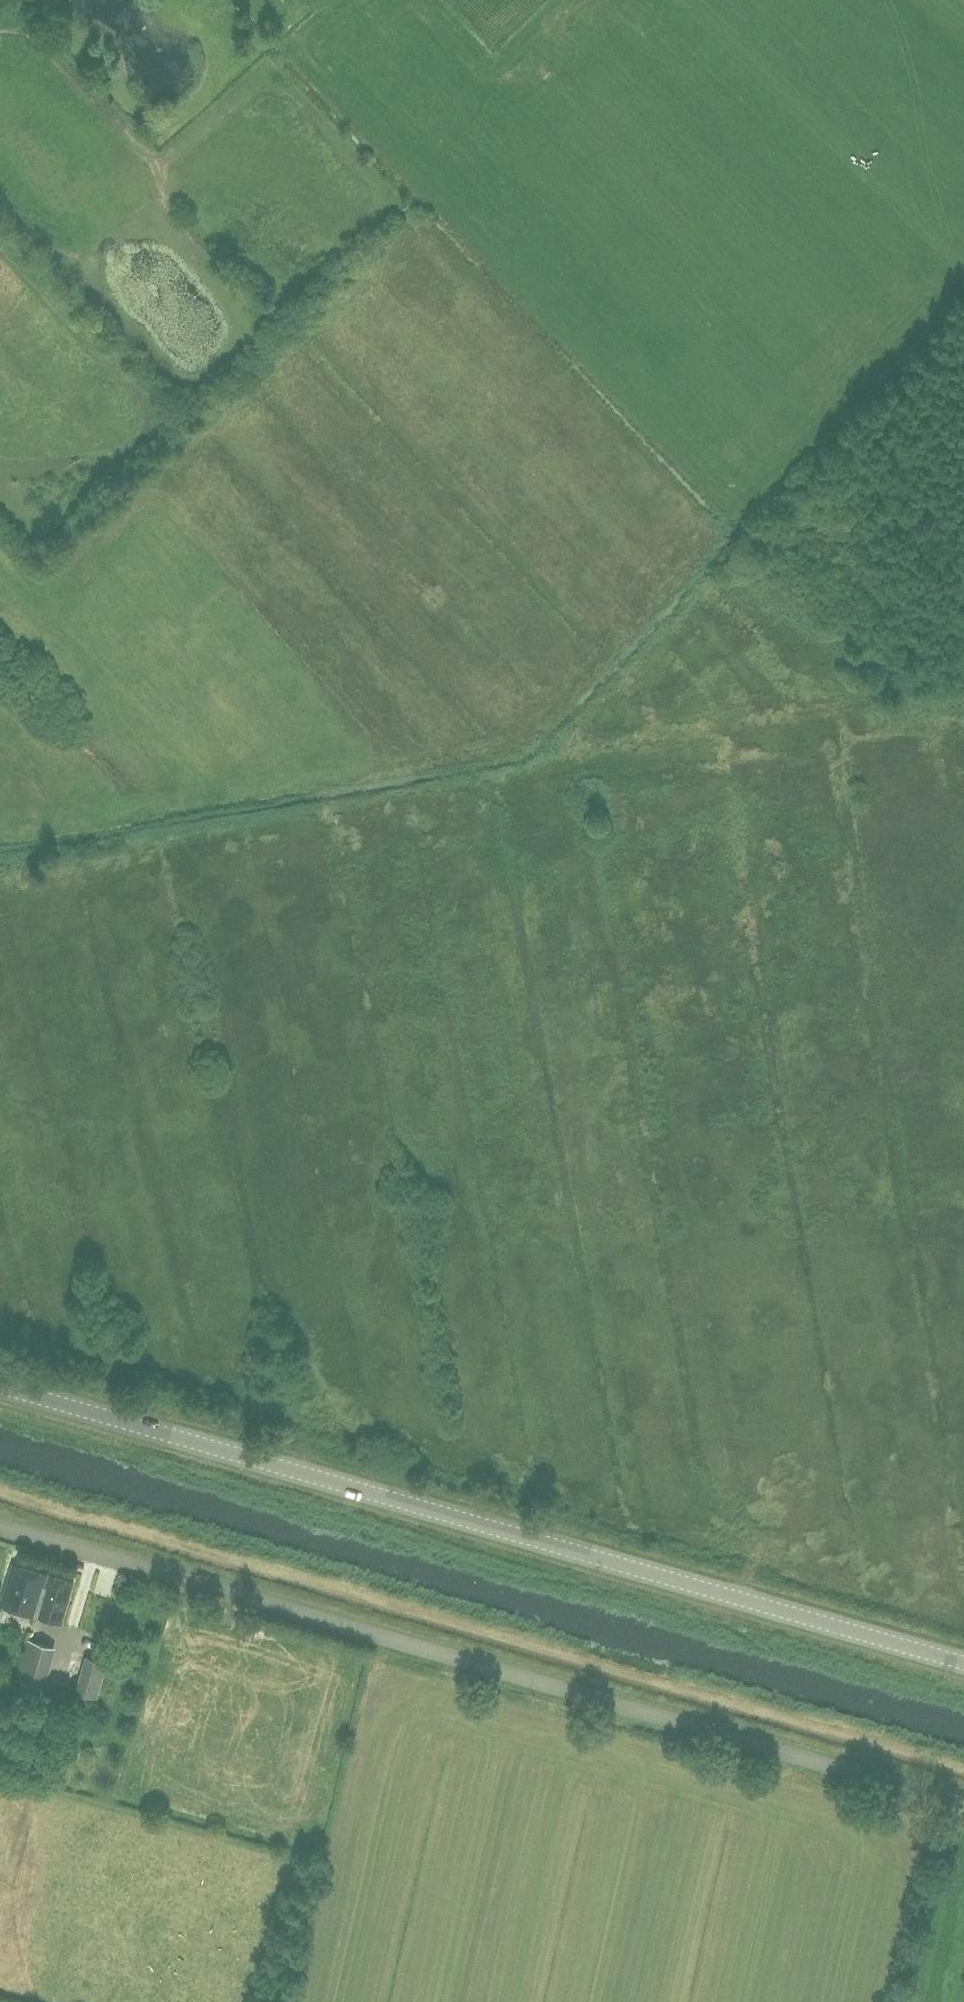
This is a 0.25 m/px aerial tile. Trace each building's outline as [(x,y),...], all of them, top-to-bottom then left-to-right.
[(61,1623),(74,1581),(13,1563),(12,1564),(13,1564),(1,1606),(61,1623)] [(29,1638),(25,1651),(51,1658),(55,1645),(29,1638)] [(102,1675),(83,1669),(76,1691),(95,1697),(102,1675)] [(23,1679),(19,1690),(37,1695),(40,1684),(23,1679)]
